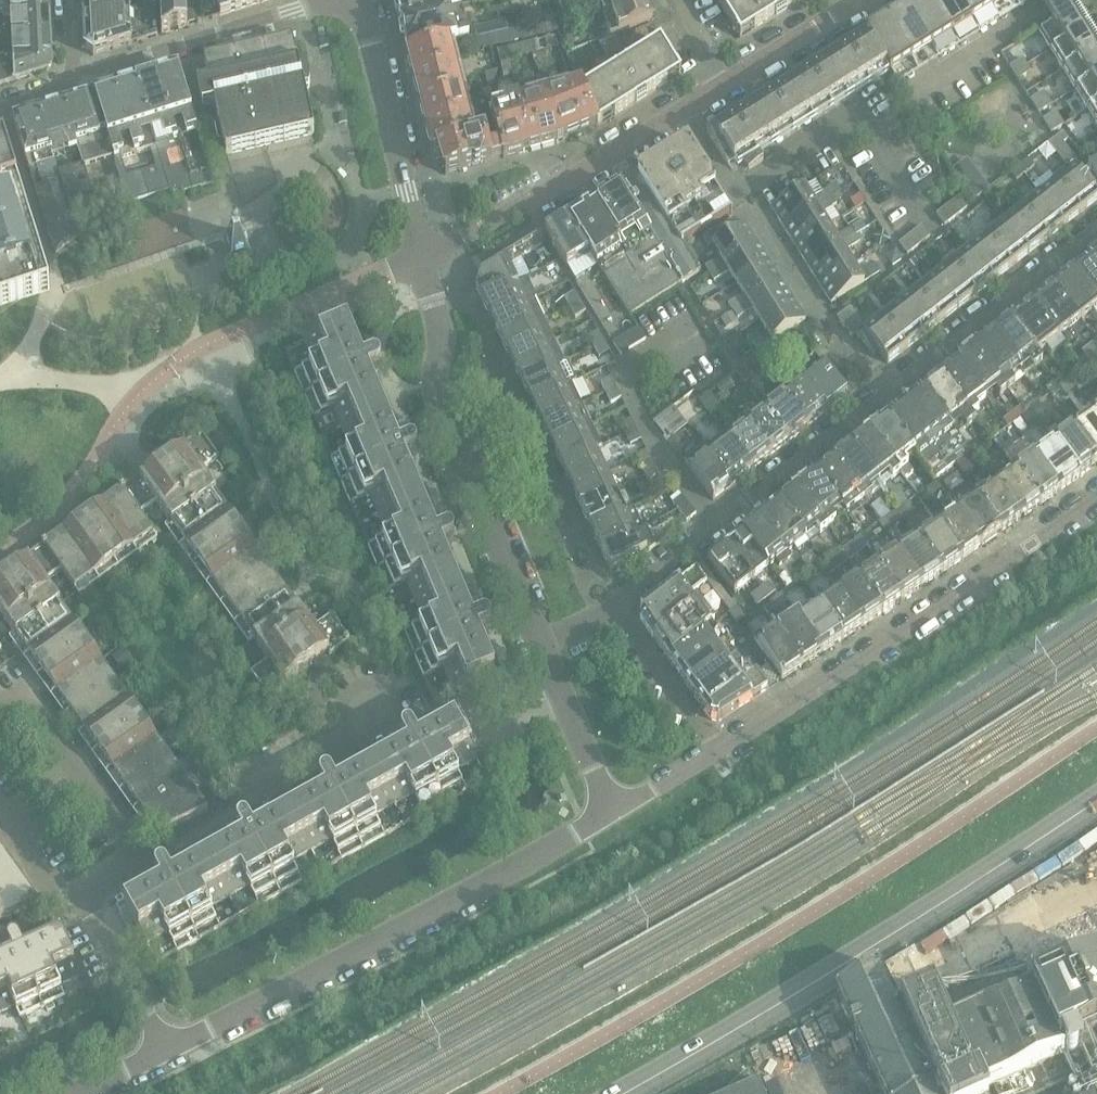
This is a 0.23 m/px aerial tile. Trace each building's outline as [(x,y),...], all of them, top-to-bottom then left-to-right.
[(2,11),(10,11),(49,9),(49,0),(13,0),(13,1),(0,2),(0,11),(2,11)] [(84,14),(123,13),(122,0),(84,0),(84,14)] [(171,31),(187,26),(185,0),(159,0),(161,34),(171,31)] [(221,16),(270,0),(218,0),(221,16)] [(440,11),(453,8),(452,0),(395,0),(400,20),(440,11)] [(595,1),(607,35),(653,19),(652,16),(645,18),(640,1),(643,0),(599,0),(595,1)] [(739,39),(802,0),(727,0),(719,5),(735,31),(739,39)] [(906,8),(932,49),(952,36),(929,0),(918,0),(906,8)] [(952,36),(972,24),(957,0),(929,0),(952,36)] [(972,24),(992,11),(986,0),(957,0),(972,24)] [(992,11),(1010,0),(986,0),(992,11)] [(1071,0),(1037,0),(1051,22),(1074,7),(1073,5),(1074,4),(1071,0)] [(1038,30),(1051,51),(1089,27),(1074,4),(1073,5),(1074,7),(1051,22),(1038,30)] [(453,8),(440,11),(400,20),(407,50),(465,37),(459,6),(453,8)] [(906,8),(886,20),(911,61),(932,49),(906,8)] [(49,9),(10,11),(2,11),(2,17),(14,17),(14,33),(50,31),(49,9)] [(129,12),(123,13),(84,14),(86,51),(93,56),(131,44),(129,12)] [(478,26),(483,48),(535,36),(538,51),(557,47),(550,18),(510,27),(508,19),(478,26)] [(886,20),(865,33),(890,75),(911,61),(886,20)] [(1063,71),(1096,50),(1096,41),(1089,27),(1051,51),(1063,71)] [(50,31),(14,33),(16,59),(0,59),(0,85),(47,71),(52,64),(50,31)] [(864,34),(707,132),(729,167),(886,69),(864,34)] [(292,39),(204,59),(210,85),(197,87),(202,109),(215,106),(226,155),(314,135),(305,93),(309,92),(310,87),(310,82),(309,76),(306,72),(303,67),(299,68),(292,39)] [(582,91),(598,127),(600,126),(596,120),(611,111),(615,117),(667,84),(664,78),(678,70),(661,42),(630,61),(616,39),(599,45),(615,70),(582,91)] [(451,44),(408,55),(421,104),(464,93),(451,44)] [(1063,71),(1075,91),(1096,77),(1096,50),(1063,71)] [(1023,59),(1010,67),(1014,74),(1027,66),(1023,59)] [(1031,73),(1027,66),(1014,74),(1018,81),(1031,73)] [(177,68),(157,74),(194,190),(215,184),(191,111),(177,68)] [(157,74),(136,81),(170,189),(173,198),(180,195),(194,190),(157,74)] [(1088,111),(1096,105),(1096,77),(1075,91),(1088,111)] [(136,81),(116,87),(150,196),(170,189),(136,81)] [(116,87),(87,96),(95,122),(102,120),(114,156),(129,204),(150,197),(150,196),(116,87)] [(577,89),(517,106),(530,151),(561,142),(592,129),(598,127),(582,91),(581,88),(577,89)] [(996,90),(974,104),(982,117),(1004,104),(996,90)] [(1044,92),(1030,101),(1034,107),(1048,99),(1044,92)] [(464,93),(421,104),(433,152),(476,140),(476,139),(464,93)] [(87,96),(39,112),(52,156),(78,149),(83,166),(114,156),(102,120),(95,122),(87,96)] [(1052,105),(1048,99),(1034,107),(1039,114),(1052,105)] [(1096,125),(1096,105),(1088,111),(1096,125)] [(507,115),(492,119),(500,145),(503,157),(503,158),(530,151),(517,106),(506,110),(507,115)] [(35,190),(60,182),(50,148),(39,112),(13,119),(35,190)] [(1058,129),(1064,125),(1056,112),(1049,116),(1058,129)] [(1058,129),(1049,116),(1043,120),(1051,134),(1058,129)] [(837,319),(852,337),(856,334),(874,356),(878,353),(888,364),(1096,200),(1096,196),(1076,169),(1072,164),(1077,161),(1063,144),(1068,140),(1062,133),(1049,144),(1072,173),(865,334),(861,329),(865,327),(850,308),(837,319)] [(476,140),(433,152),(436,163),(442,161),(445,175),(492,162),(492,160),(503,157),(500,145),(488,148),(485,137),(476,139),(476,140)] [(731,213),(729,210),(687,144),(637,175),(680,245),(683,243),(731,213)] [(19,300),(49,290),(17,188),(18,187),(5,146),(0,147),(0,314),(19,300)] [(759,155),(744,165),(748,170),(763,161),(759,155)] [(978,197),(992,186),(969,157),(954,169),(978,197)] [(1017,181),(1034,167),(1028,160),(1011,174),(1017,181)] [(1096,178),(1096,162),(1089,167),(1096,178)] [(83,166),(58,173),(72,221),(98,213),(83,166)] [(637,175),(569,218),(590,253),(630,317),(701,272),(683,243),(680,245),(637,175)] [(57,258),(79,242),(60,182),(35,190),(57,258)] [(771,208),(784,228),(832,198),(828,191),(812,200),(804,188),(771,208)] [(936,215),(945,225),(967,208),(959,197),(936,215)] [(784,228),(796,247),(829,226),(821,215),(837,205),(832,198),(784,228)] [(567,267),(590,253),(569,218),(546,233),(567,267)] [(735,218),(726,224),(732,233),(717,243),(713,245),(720,258),(705,267),(709,275),(758,244),(746,225),(741,228),(735,218)] [(717,243),(732,233),(726,224),(711,233),(717,243)] [(829,226),(796,247),(807,266),(856,235),(851,228),(836,238),(829,226)] [(921,227),(899,244),(907,255),(929,237),(921,227)] [(807,266),(819,284),(852,264),(845,252),(860,243),(856,235),(807,266)] [(510,265),(545,244),(541,236),(482,272),(477,288),(482,299),(518,282),(510,265)] [(737,284),(770,263),(758,244),(709,275),(714,282),(729,272),(737,284)] [(1078,270),(1096,295),(1096,260),(1095,257),(1078,270)] [(733,312),(781,282),(770,263),(737,284),(744,295),(729,305),(733,312)] [(859,275),(852,264),(819,284),(831,304),(880,274),(875,266),(859,275)] [(1055,288),(1082,322),(1096,310),(1096,295),(1078,270),(1055,288)] [(492,320),(534,300),(537,299),(527,278),(518,282),(482,299),(492,320)] [(760,322),(793,301),(781,282),(733,312),(738,319),(753,310),(760,322)] [(1082,322),(1055,288),(1033,305),(1060,339),(1082,322)] [(565,299),(570,308),(580,302),(574,293),(565,299)] [(534,300),(492,320),(502,341),(544,321),(534,300)] [(793,301),(760,322),(767,333),(752,343),(757,351),(805,320),(793,301)] [(586,312),(580,302),(570,308),(576,318),(586,312)] [(1033,305),(1011,322),(1037,357),(1060,339),(1033,305)] [(502,341),(512,362),(548,344),(554,341),(544,321),(502,341)] [(1037,357),(1011,322),(993,336),(1017,366),(1025,359),(1034,371),(1043,364),(1037,357)] [(465,687),(471,684),(498,673),(482,635),(487,632),(488,632),(489,630),(489,629),(490,627),(489,626),(489,625),(488,624),(488,623),(486,622),(485,622),(484,621),(483,621),(477,624),(445,549),(450,547),(451,547),(452,545),(453,544),(453,542),(453,541),(452,539),(452,538),(451,537),(450,536),(449,535),(447,535),(445,535),(440,537),(407,462),(412,460),(413,459),(414,458),(415,457),(415,455),(415,454),(415,452),(414,451),(412,449),(411,449),(410,448),(409,448),(407,448),(402,450),(371,376),(375,374),(376,373),(377,372),(378,370),(378,368),(378,367),(377,365),(377,364),(376,363),(374,362),(373,362),(371,362),(366,364),(349,326),(285,353),(434,700),(465,687)] [(613,343),(620,355),(646,340),(639,328),(613,343)] [(594,348),(604,342),(598,332),(588,338),(594,348)] [(993,336),(975,350),(1007,392),(1015,386),(1006,374),(1017,366),(993,336)] [(554,341),(548,344),(512,362),(521,382),(564,362),(554,341)] [(610,352),(604,342),(594,348),(600,358),(610,352)] [(1007,392),(975,350),(958,364),(981,394),(992,385),(1000,397),(1007,392)] [(531,403),(572,384),(576,382),(567,361),(564,362),(521,382),(531,403)] [(958,364),(940,378),(969,416),(977,410),(971,402),(981,394),(958,364)] [(803,382),(806,386),(827,412),(847,397),(823,366),(803,382)] [(271,373),(270,373),(259,378),(263,388),(275,383),(271,373)] [(601,383),(606,393),(616,388),(612,378),(601,383)] [(969,416),(940,378),(922,392),(957,437),(969,428),(966,425),(973,420),(969,416)] [(531,403),(541,424),(578,407),(582,405),(572,384),(531,403)] [(808,427),(827,412),(806,386),(794,396),(791,391),(784,396),(788,401),(808,427)] [(611,404),(621,399),(616,388),(606,393),(611,404)] [(922,392),(887,419),(910,450),(934,480),(970,453),(957,437),(922,392)] [(789,442),(808,427),(788,401),(776,411),(772,406),(765,411),(769,416),(789,442)] [(582,405),(578,407),(541,424),(551,445),(592,426),(582,405)] [(1093,412),(1090,408),(1083,413),(1086,418),(1073,427),(1096,460),(1096,418),(1093,412)] [(771,456),(789,442),(769,416),(757,425),(753,420),(746,426),(771,456)] [(910,450),(887,419),(869,433),(900,473),(905,480),(912,474),(899,458),(910,450)] [(621,425),(626,435),(636,430),(631,420),(621,425)] [(1073,427),(1070,422),(1062,428),(1066,432),(1053,441),(1057,447),(1079,477),(1096,464),(1096,460),(1073,427)] [(771,456),(746,426),(744,423),(732,432),(734,435),(727,440),(752,471),(771,456)] [(561,466),(597,448),(602,446),(592,426),(551,445),(561,466)] [(630,445),(641,440),(636,430),(626,435),(630,445)] [(313,630),(298,609),(201,472),(220,459),(201,433),(181,448),(183,451),(142,480),(140,477),(121,490),(140,517),(156,505),(269,662),(250,675),(269,700),(289,685),(287,683),(328,654),(330,657),(350,642),(332,616),(313,630)] [(869,433),(852,447),(882,486),(900,473),(869,433)] [(733,485),(752,471),(727,440),(725,437),(714,447),(716,449),(709,455),(713,459),(733,485)] [(1079,477),(1057,447),(1053,441),(1046,446),(1043,442),(1031,451),(1034,455),(1059,491),(1079,477)] [(882,486),(852,447),(834,461),(864,501),(882,486)] [(597,448),(561,466),(571,487),(607,469),(597,448)] [(1020,518),(1039,505),(1017,474),(1004,455),(996,462),(1009,480),(998,487),(1020,518)] [(1017,474),(1039,505),(1059,491),(1034,455),(1025,461),(1028,466),(1017,474)] [(689,470),(714,501),(733,485),(713,459),(701,468),(697,463),(689,470)] [(641,466),(646,477),(656,472),(651,461),(641,466)] [(834,461),(815,475),(846,515),(864,501),(834,461)] [(571,487),(581,508),(617,490),(607,469),(571,487)] [(651,487),(661,482),(656,472),(646,477),(651,487)] [(846,515),(815,475),(798,489),(829,528),(846,515)] [(1020,518),(998,487),(995,482),(988,487),(984,483),(972,492),(1000,532),(1020,518)] [(980,546),(1000,532),(972,492),(969,487),(949,501),(955,510),(980,546)] [(798,489),(780,503),(804,533),(814,525),(821,534),(829,528),(798,489)] [(153,535),(140,517),(121,490),(43,546),(62,572),(75,591),(153,535)] [(617,490),(581,508),(591,528),(627,511),(617,490)] [(680,512),(689,506),(682,497),(673,504),(680,512)] [(780,503),(761,518),(786,550),(792,545),(797,551),(810,541),(804,533),(780,503)] [(696,514),(689,506),(680,512),(687,521),(696,514)] [(591,528),(600,549),(637,532),(643,529),(633,508),(627,511),(591,528)] [(961,560),(980,546),(955,510),(946,516),(949,521),(939,528),(961,560)] [(792,557),(786,550),(761,518),(742,532),(767,565),(774,559),(779,567),(792,557)] [(941,573),(961,560),(939,528),(935,523),(916,536),(941,573)] [(647,553),(637,532),(600,549),(611,571),(647,553)] [(742,532),(725,546),(752,580),(769,567),(767,565),(742,532)] [(900,555),(921,587),(941,573),(916,536),(907,542),(910,547),(900,555)] [(35,662),(159,835),(171,830),(209,812),(46,584),(62,572),(43,546),(25,559),(28,562),(0,582),(0,616),(1,615),(35,662)] [(734,594),(752,580),(725,546),(708,559),(734,594)] [(921,587),(900,555),(896,550),(887,556),(890,561),(880,568),(901,600),(921,587)] [(704,573),(709,569),(704,562),(641,612),(640,619),(653,637),(684,613),(677,604),(705,582),(703,580),(707,577),(704,573)] [(877,563),(857,576),(882,614),(901,600),(880,568),(877,563)] [(882,614),(857,576),(851,581),(837,590),(862,627),(882,614)] [(768,583),(759,590),(767,599),(775,592),(768,583)] [(758,606),(767,599),(759,590),(751,597),(758,606)] [(842,640),(862,627),(837,590),(829,595),(833,600),(821,608),(842,640)] [(703,633),(711,627),(714,624),(697,603),(684,613),(653,637),(668,660),(703,633)] [(800,621),(821,654),(842,640),(821,608),(817,603),(809,608),(813,613),(800,621)] [(821,654),(800,621),(797,616),(776,629),(780,635),(801,667),(821,654)] [(801,667),(780,635),(776,629),(773,625),(753,638),(781,680),(801,667)] [(703,633),(668,660),(681,678),(726,642),(721,635),(710,643),(703,633)] [(694,697),(730,668),(741,659),(728,641),(726,642),(681,678),(694,697)] [(706,713),(752,678),(754,677),(741,659),(730,668),(694,697),(706,713)] [(754,677),(752,678),(706,713),(711,720),(719,721),(767,690),(756,674),(754,677)] [(488,781),(475,758),(454,719),(417,740),(414,734),(413,734),(412,733),(411,732),(409,732),(407,732),(406,733),(405,733),(404,735),(403,736),(403,737),(403,738),(403,739),(403,740),(406,746),(335,786),(332,781),(331,780),(330,779),(328,778),(326,778),(325,778),(324,779),(323,780),(321,781),(321,783),(320,784),(321,785),(321,787),(324,792),(253,832),(249,825),(248,825),(246,824),(245,824),(243,824),(241,825),(240,826),(239,827),(238,828),(238,830),(238,832),(239,833),(242,838),(170,878),(167,873),(166,872),(165,871),(164,870),(162,870),(161,870),(160,870),(159,871),(158,872),(157,873),(156,874),(156,875),(156,876),(156,877),(156,878),(160,884),(124,904),(158,966),(488,781)] [(0,848),(0,922),(40,904),(0,848)] [(15,1007),(21,1018),(64,998),(59,987),(81,977),(62,935),(34,948),(30,939),(20,944),(19,943),(18,942),(17,941),(16,940),(15,940),(13,940),(11,941),(10,942),(9,942),(9,943),(8,945),(8,946),(8,947),(8,948),(12,957),(0,962),(0,1013),(15,1007)] [(757,1081),(729,1093),(765,1093),(759,1081),(757,1081)] [(1078,1093),(1096,1093),(1096,1081),(1076,1089),(1078,1093)]
